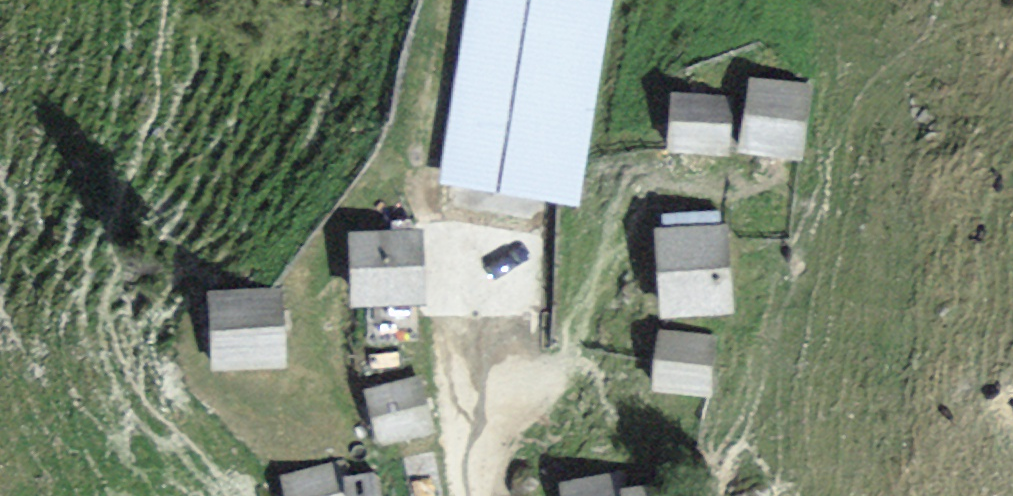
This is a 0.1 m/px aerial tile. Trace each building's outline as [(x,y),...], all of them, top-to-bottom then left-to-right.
[(429,181),(575,205),(614,0),(461,0),(429,181)] [(812,88),(747,79),(737,147),(802,156),(812,88)] [(729,101),(677,98),(673,148),(726,151),(729,101)] [(732,227),(657,228),(658,312),(733,311),(732,227)] [(421,231),(349,233),(351,301),(423,299),(421,231)] [(281,294),(207,295),(208,364),(282,363),(281,294)] [(715,342),(659,334),(652,384),(708,392),(715,342)] [(419,381),(363,394),(374,443),(430,430),(419,381)] [(279,477),(284,495),(354,495),(345,460),(279,477)] [(393,476),(395,495),(430,495),(428,473),(393,476)] [(568,482),(569,495),(622,495),(620,477),(568,482)] [(626,488),(627,495),(684,495),(681,481),(626,488)]
